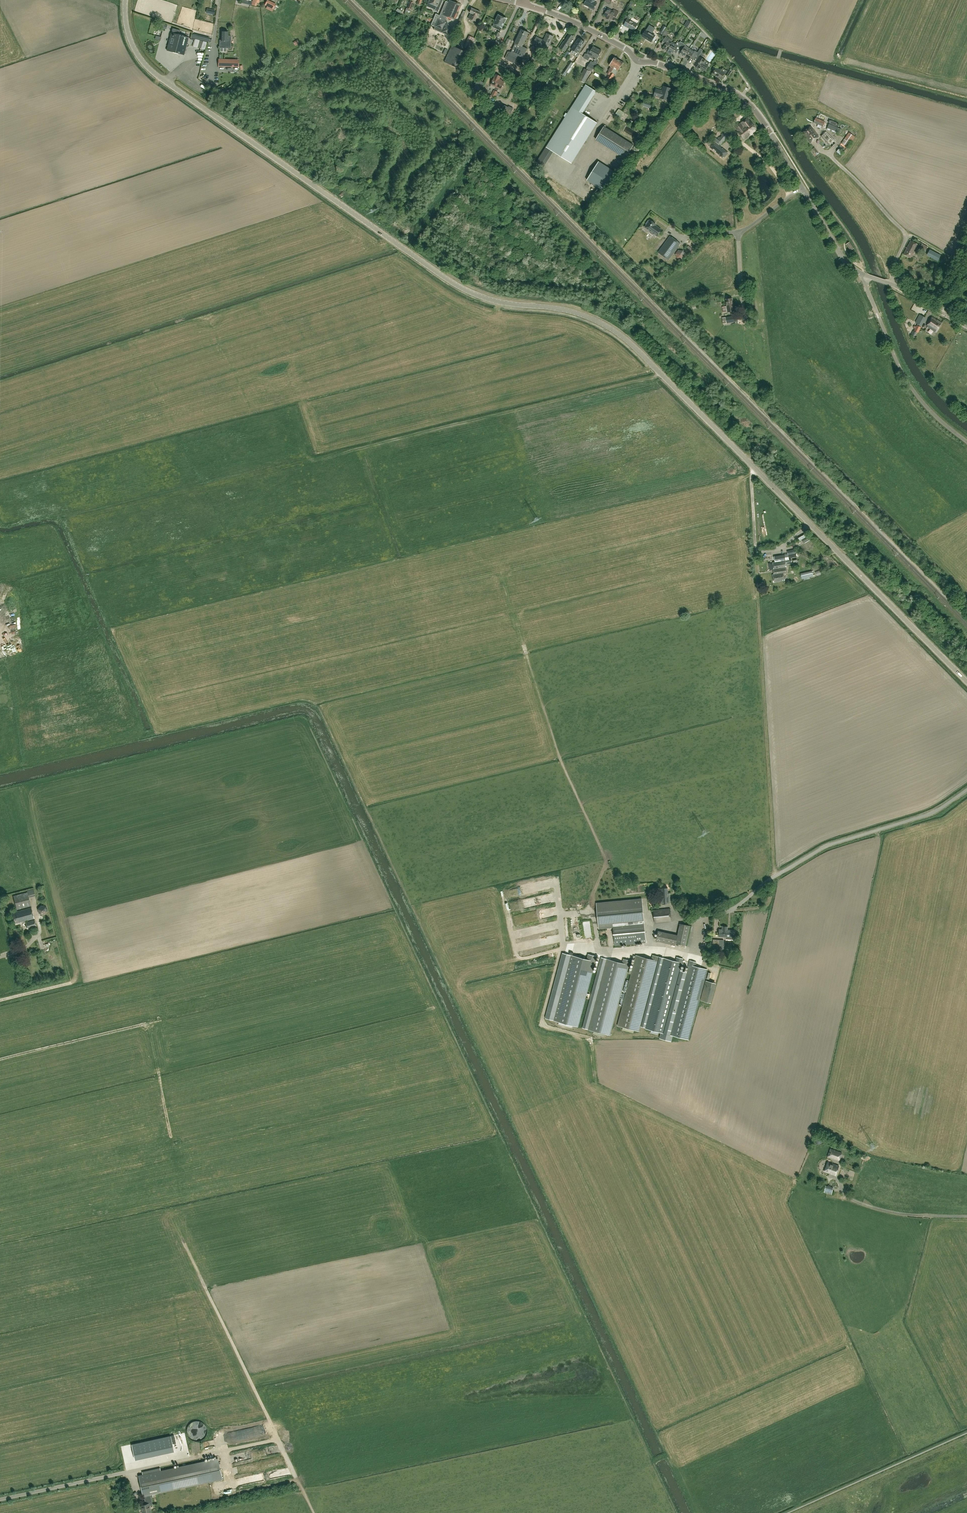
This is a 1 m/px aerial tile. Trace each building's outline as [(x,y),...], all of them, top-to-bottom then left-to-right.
[(267,0),(264,5),(273,9),(275,5),(267,0)] [(428,3),(426,6),(435,10),(434,11),(437,12),(443,0),(429,0),(428,3)] [(595,0),(586,0),(584,4),(590,7),(590,8),(593,9),(597,3),(594,2),(595,0)] [(453,19),(459,5),(449,1),(449,2),(446,1),(440,16),(438,15),(436,14),(432,22),(431,25),(435,27),(433,29),(448,36),(451,28),(448,27),(449,25),(448,25),(446,20),(446,19),(445,19),(447,16),(453,19)] [(476,22),(481,13),(471,8),(469,13),(471,13),(468,18),(476,22)] [(615,20),(619,12),(614,10),(613,11),(608,9),(605,15),(608,17),(607,18),(610,19),(611,18),(615,20)] [(498,15),(494,24),(493,27),(495,28),(498,29),(501,30),(507,19),(498,15)] [(638,24),(631,20),(632,18),(629,17),(626,15),(623,21),(625,23),(624,25),(627,27),(628,27),(634,30),(638,24)] [(652,42),(655,36),(650,33),(652,31),(648,28),(646,30),(642,36),(652,42)] [(523,58),(528,49),(522,46),(529,33),(522,29),(515,44),(516,44),(511,53),(510,52),(506,59),(514,63),(518,56),(523,58)] [(231,37),(228,36),(228,32),(221,32),(221,40),(220,40),(220,48),(231,48),(231,37)] [(171,33),(167,50),(184,55),(187,44),(189,37),(171,33)] [(544,40),(538,38),(537,37),(534,42),(536,43),(541,46),(548,49),(554,37),(547,34),(544,40)] [(570,34),(564,43),(560,48),(565,52),(571,43),(570,43),(574,36),(570,34)] [(475,38),(469,35),(464,47),(470,50),(475,38)] [(663,49),(667,52),(673,43),(671,41),(671,40),(669,38),(666,36),(661,44),(665,46),(663,49)] [(577,53),(585,41),(579,38),(571,49),(577,53)] [(679,49),(683,43),(681,41),(680,43),(678,42),(676,45),(675,44),(673,43),(667,52),(672,55),(675,51),(677,52),(679,49)] [(684,58),(690,49),(685,46),(686,45),(683,43),(679,49),(682,51),(679,55),(684,58)] [(458,69),(466,52),(451,45),(444,62),(458,69)] [(594,62),(591,61),(590,64),(589,63),(586,69),(587,69),(582,77),(586,80),(587,80),(595,67),(598,61),(596,61),(602,50),(594,46),(591,51),(589,50),(587,54),(589,55),(588,56),(595,60),(594,62)] [(474,58),(478,49),(474,47),(467,62),(474,65),(477,60),(474,58)] [(704,55),(702,54),(704,51),(700,48),(700,50),(699,50),(695,57),(698,59),(694,65),(697,66),(696,67),(696,68),(698,69),(699,69),(700,68),(701,69),(701,68),(705,70),(708,65),(704,63),(706,61),(702,58),(704,55)] [(695,57),(699,50),(697,49),(696,51),(695,51),(694,51),(690,49),(684,58),(689,61),(691,56),(694,58),(695,57)] [(605,81),(619,60),(615,57),(609,65),(611,66),(608,70),(609,71),(607,73),(609,75),(605,81)] [(623,63),(619,60),(605,81),(608,84),(614,74),(615,75),(618,71),(623,63)] [(600,75),(603,70),(597,66),(594,71),(600,75)] [(716,68),(713,73),(721,79),(725,74),(729,76),(732,71),(729,69),(727,71),(723,68),(721,71),(716,68)] [(501,89),(505,82),(499,79),(500,76),(497,74),(495,77),(494,77),(491,84),(496,87),(495,89),(498,91),(499,88),(501,89)] [(597,123),(589,118),(604,96),(586,84),(555,133),(580,149),(597,123)] [(671,88),(664,86),(662,91),(656,89),(654,96),(660,98),(664,99),(668,100),(668,99),(671,88)] [(509,116),(513,108),(504,104),(500,111),(509,116)] [(619,108),(614,116),(620,119),(625,112),(619,108)] [(750,121),(747,118),(735,127),(738,131),(737,131),(744,140),(758,130),(751,121),(750,121)] [(818,124),(817,127),(820,128),(821,126),(824,127),(825,125),(823,125),(825,121),(816,118),(814,122),(818,124)] [(839,134),(841,129),(829,123),(827,129),(839,134)] [(810,142),(818,136),(811,126),(803,133),(810,142)] [(633,145),(604,127),(596,139),(625,158),(633,145)] [(826,132),(820,136),(831,148),(836,143),(826,132)] [(849,132),(838,147),(844,152),(855,137),(849,132)] [(580,149),(555,133),(546,147),(571,163),(580,149)] [(715,152),(722,158),(723,157),(724,158),(727,154),(718,146),(719,145),(720,146),(727,137),(723,133),(717,140),(714,137),(712,139),(714,141),(713,143),(712,142),(712,143),(710,140),(707,144),(709,146),(709,147),(713,150),(714,150),(715,151),(715,152)] [(616,173),(599,162),(587,180),(605,191),(616,173)] [(657,236),(661,230),(655,225),(656,224),(650,220),(649,221),(648,220),(646,224),(647,224),(645,227),(650,231),(650,232),(653,234),(654,233),(657,236)] [(658,252),(668,259),(680,243),(670,236),(658,252)] [(918,244),(910,240),(903,254),(911,258),(912,256),(913,253),(918,244)] [(846,244),(850,251),(854,248),(849,242),(848,243),(846,244)] [(938,261),(941,255),(930,249),(927,255),(938,261)] [(684,250),(678,250),(676,253),(678,258),(683,259),(686,255),(684,250)] [(726,299),(727,306),(726,306),(727,312),(734,311),(733,305),(732,298),(726,299)] [(926,318),(920,314),(915,322),(921,326),(926,318)] [(737,315),(725,317),(726,323),(738,321),(737,315)] [(926,325),(936,331),(942,323),(932,316),(926,325)] [(774,582),(784,580),(783,573),(786,572),(785,567),(786,567),(786,564),(792,563),(791,559),(782,561),(781,555),(774,557),(775,562),(773,562),(775,574),(773,574),(774,582)] [(802,579),(811,577),(814,576),(813,575),(815,574),(815,571),(812,572),(812,571),(801,574),(802,579)] [(668,887),(661,888),(662,903),(670,903),(670,894),(668,894),(668,887)] [(29,898),(35,896),(34,890),(28,891),(28,892),(14,896),(17,909),(31,906),(29,898)] [(646,942),(642,899),(596,904),(599,929),(613,927),(615,945),(646,942)] [(43,912),(50,911),(49,903),(42,904),(43,912)] [(549,907),(550,911),(544,912),(545,917),(560,914),(558,905),(549,907)] [(32,907),(12,913),(15,924),(34,918),(32,907)] [(671,920),(670,908),(653,910),(655,922),(671,920)] [(35,920),(26,923),(28,929),(36,926),(35,920)] [(680,923),(678,935),(658,931),(656,941),(676,945),(676,943),(686,945),(690,925),(680,923)] [(735,930),(727,930),(728,927),(722,926),(722,929),(719,929),(719,936),(726,937),(726,938),(734,939),(735,930)] [(540,944),(557,942),(557,940),(562,940),(561,933),(539,936),(540,944)] [(577,1026),(596,956),(588,954),(587,959),(571,955),(554,1020),(577,1026)] [(640,1031),(640,1029),(658,961),(661,962),(662,957),(653,955),(652,959),(637,955),(618,1026),(623,1027),(622,1030),(634,1033),(634,1030),(640,1031)] [(676,961),(664,958),(645,1028),(651,1029),(650,1033),(658,1035),(659,1031),(663,1033),(683,958),(677,957),(676,961)] [(610,1035),(610,1033),(630,960),(624,959),(622,963),(607,959),(589,1027),(588,1029),(594,1031),(593,1034),(604,1036),(605,1034),(610,1035)] [(670,1035),(688,1039),(707,969),(695,966),(696,962),(690,960),(670,1035)] [(701,1000),(711,1002),(716,983),(706,980),(701,1000)] [(830,1149),(828,1156),(831,1157),(832,1156),(835,1157),(835,1159),(839,1160),(842,1153),(830,1149)] [(828,1162),(824,1171),(836,1175),(839,1166),(828,1162)] [(834,1187),(827,1185),(825,1192),(832,1194),(834,1187)] [(269,1424),(235,1429),(236,1437),(270,1432),(269,1424)] [(193,1436),(209,1434),(208,1428),(209,1428),(209,1425),(202,1426),(202,1428),(195,1429),(195,1428),(192,1428),(193,1436)] [(132,1444),(135,1459),(174,1450),(171,1436),(132,1444)] [(265,1449),(266,1449),(266,1452),(274,1452),(274,1443),(265,1443),(265,1449)] [(141,1505),(143,1512),(151,1512),(149,1506),(153,1505),(150,1495),(222,1479),(218,1458),(139,1476),(143,1496),(144,1496),(146,1504),(141,1505)] [(249,1463),(250,1466),(246,1467),(247,1469),(267,1466),(266,1460),(249,1463)]
